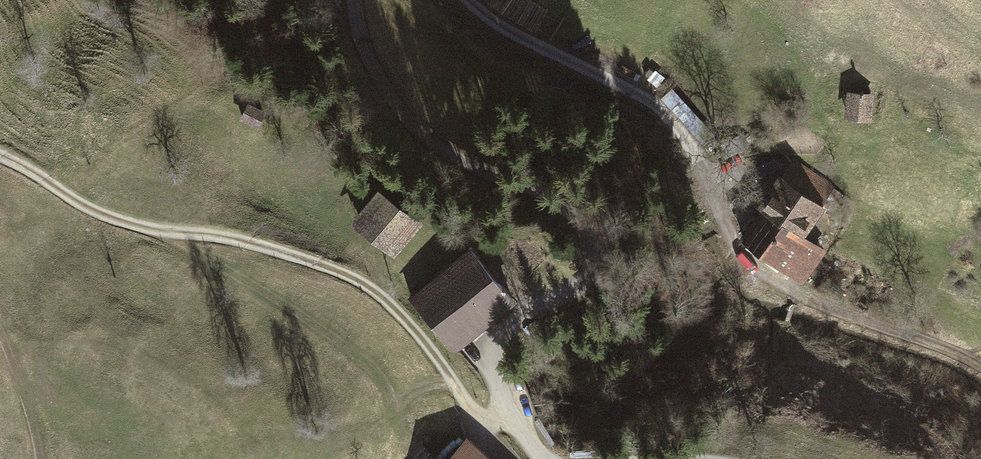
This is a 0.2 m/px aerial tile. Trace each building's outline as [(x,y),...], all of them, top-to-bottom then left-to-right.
[(847,91),(845,119),(870,121),(872,93),(847,91)] [(249,99),(239,119),(257,128),(267,109),(249,99)] [(741,237),(802,282),(827,249),(807,234),(817,220),(814,218),(824,204),(822,202),(834,186),(794,157),(782,173),(779,171),(768,185),(775,190),(768,200),(741,237)] [(348,224),(392,259),(420,224),(376,189),(348,224)] [(471,246),(405,297),(449,353),(472,334),(514,302),(471,246)] [(466,437),(446,458),(489,458),(466,437)]
